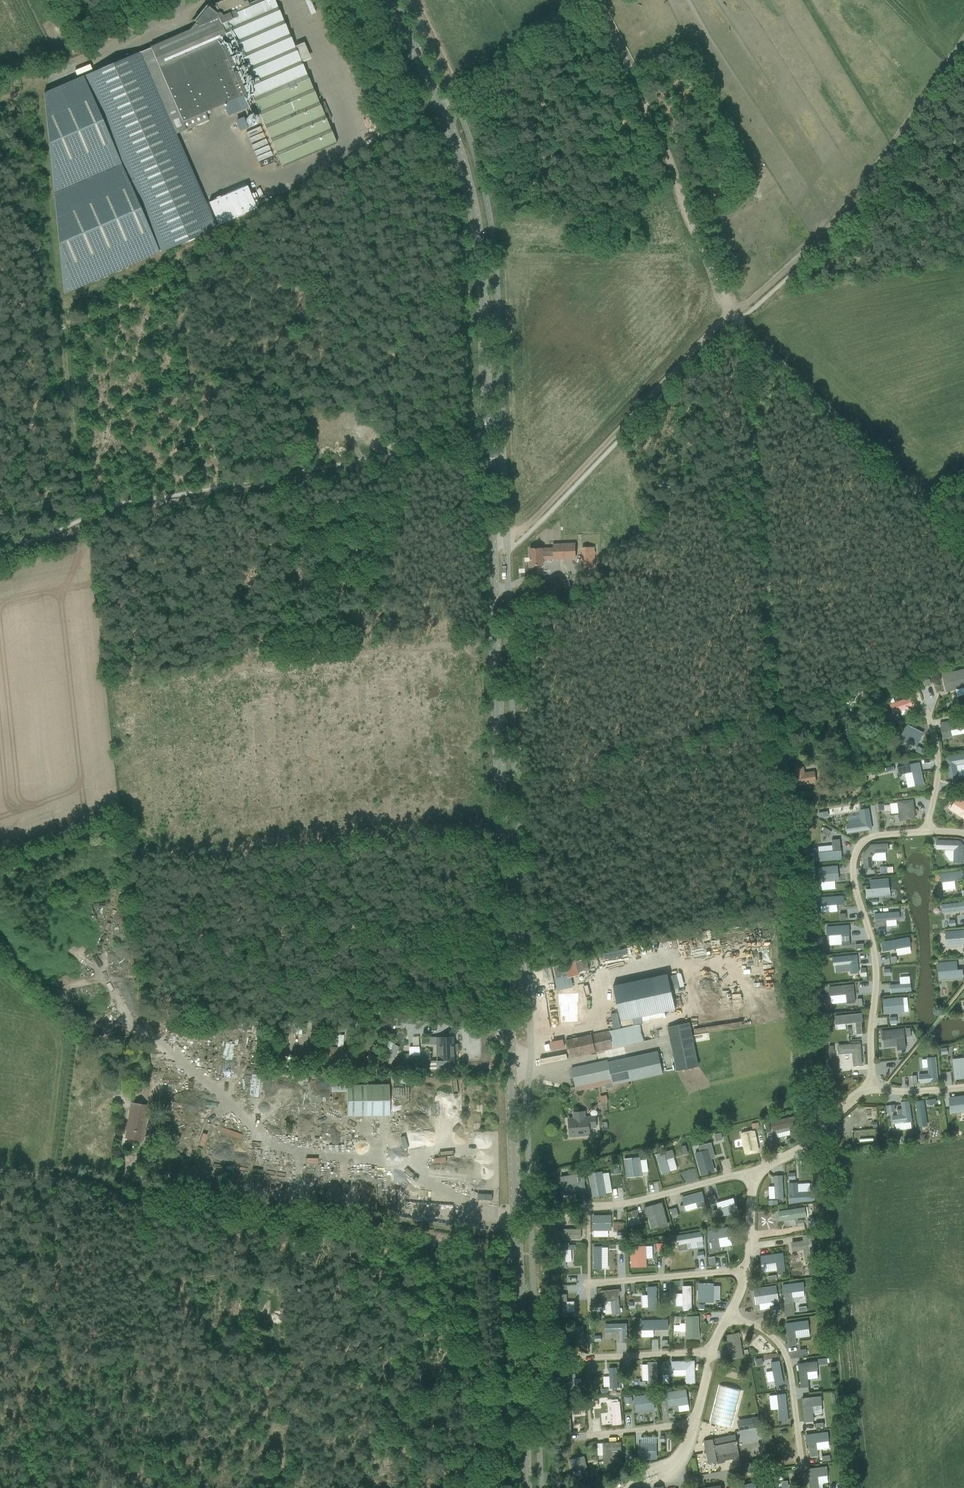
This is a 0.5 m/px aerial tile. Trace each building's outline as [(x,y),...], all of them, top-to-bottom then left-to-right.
[(140,52),(141,55),(151,50),(180,115),(168,120),(175,134),(177,133),(177,134),(186,129),(188,132),(192,131),(190,127),(208,120),(204,112),(206,111),(222,104),(225,111),(253,99),(254,104),(282,167),(336,144),(274,0),(223,0),(214,4),(215,6),(213,7),(213,6),(212,6),(212,5),(211,5),(210,5),(210,4),(209,4),(208,4),(207,5),(206,5),(206,6),(205,6),(193,21),(193,22),(194,21),(196,22),(198,27),(150,47),(150,48),(140,52)] [(84,76),(161,252),(216,229),(175,134),(168,120),(180,115),(151,50),(141,55),(140,52),(84,76)] [(159,253),(83,77),(43,94),(63,294),(159,253)] [(257,122),(257,121),(257,120),(256,119),(256,118),(256,117),(255,117),(254,116),(253,115),(252,115),(251,115),(250,115),(249,115),(248,116),(247,116),(247,117),(246,118),(246,119),(246,120),(245,121),(245,122),(246,122),(246,123),(246,124),(247,125),(248,125),(249,126),(250,126),(251,126),(252,126),(253,126),(254,126),(255,125),(256,124),(256,123),(256,122),(257,122)] [(246,132),(252,148),(256,147),(254,141),(258,140),(260,144),(266,142),(260,127),(246,132)] [(237,216),(256,208),(246,186),(227,194),(237,216)] [(208,203),(218,225),(237,216),(227,194),(208,203)] [(553,549),(542,549),(530,549),(530,566),(543,565),(542,559),(575,558),(575,544),(553,545),(553,549)] [(595,558),(594,548),(582,548),(582,559),(595,558)] [(946,692),(963,687),(963,669),(942,675),(946,692)] [(883,692),(874,695),(876,701),(885,698),(883,692)] [(893,714),(887,716),(889,722),(901,718),(899,712),(912,707),(914,706),(911,697),(889,705),(893,714)] [(941,723),(943,737),(951,736),(950,730),(963,728),(962,720),(941,723)] [(900,738),(916,746),(923,733),(906,725),(900,738)] [(829,741),(838,731),(832,726),(823,737),(829,741)] [(917,746),(915,751),(923,755),(925,750),(917,746)] [(955,765),(963,763),(963,755),(946,758),(949,776),(948,777),(949,781),(950,782),(954,781),(955,780),(958,780),(955,765)] [(919,763),(897,767),(898,775),(905,774),(908,787),(915,786),(924,784),(919,763)] [(816,782),(815,775),(816,775),(816,772),(814,772),(814,771),(804,773),(803,767),(794,768),(796,785),(816,782)] [(957,797),(949,810),(963,819),(963,801),(957,797)] [(897,803),(891,804),(892,814),(898,813),(899,821),(915,819),(913,799),(897,801),(897,803)] [(860,810),(862,822),(847,825),(847,829),(847,830),(847,832),(848,833),(851,833),(852,832),(871,829),(868,809),(860,810)] [(824,827),(822,831),(829,835),(832,831),(824,827)] [(832,845),(818,847),(819,861),(841,859),(840,839),(832,840),(832,845)] [(936,846),(936,848),(937,850),(940,850),(941,849),(945,849),(945,853),(950,861),(954,861),(954,862),(962,862),(963,845),(959,845),(959,842),(937,841),(937,845),(936,846)] [(872,857),(875,853),(888,852),(888,844),(871,845),(863,854),(864,868),(873,868),(872,857)] [(839,881),(838,865),(818,867),(819,882),(839,881)] [(954,881),(963,880),(962,870),(940,873),(941,882),(942,882),(943,890),(955,888),(954,881)] [(884,896),(883,888),(888,887),(888,883),(888,882),(888,878),(884,879),(883,880),(870,881),(871,889),(866,889),(867,897),(884,896)] [(843,896),(819,898),(820,906),(844,904),(843,896)] [(942,905),(942,913),(963,910),(963,902),(942,905)] [(899,912),(874,914),(875,921),(876,921),(876,927),(886,926),(886,927),(897,926),(896,920),(899,919),(899,912)] [(848,925),(826,927),(827,935),(829,935),(830,945),(842,945),(842,946),(850,945),(848,925)] [(949,939),(949,946),(963,945),(963,935),(963,931),(945,932),(946,939),(949,939)] [(909,937),(881,942),(882,951),(896,949),(910,946),(909,937)] [(857,955),(833,957),(833,965),(849,964),(851,974),(859,973),(857,955)] [(956,961),(937,962),(939,981),(962,978),(961,969),(957,970),(956,961)] [(667,974),(613,986),(621,1021),(632,1019),(633,1025),(642,1023),(641,1017),(675,1009),(667,974)] [(910,984),(890,985),(890,992),(902,992),(910,991),(910,984)] [(853,985),(829,987),(830,996),(831,1004),(847,1002),(847,1003),(855,1003),(853,985)] [(561,1024),(579,1023),(578,1003),(580,1003),(579,994),(559,995),(559,1007),(561,1007),(561,1024)] [(904,1012),(903,997),(882,999),(884,1014),(904,1012)] [(861,1014),(835,1016),(836,1024),(855,1022),(856,1035),(862,1034),(861,1021),(862,1021),(861,1014)] [(289,1033),(301,1033),(301,1023),(289,1023),(289,1033)] [(642,1024),(566,1041),(569,1057),(579,1055),(646,1041),(645,1037),(635,1040),(633,1034),(644,1032),(643,1027),(642,1024)] [(697,1067),(688,1024),(669,1028),(678,1070),(697,1067)] [(903,1029),(882,1031),(883,1040),(884,1047),(897,1046),(897,1050),(905,1049),(903,1029)] [(458,1051),(458,1046),(454,1046),(454,1037),(440,1038),(441,1061),(437,1061),(438,1070),(455,1069),(454,1051),(458,1051)] [(860,1044),(838,1046),(839,1054),(853,1053),(854,1066),(855,1066),(857,1066),(859,1066),(860,1065),(862,1065),(860,1044)] [(332,1058),(342,1059),(342,1048),(323,1047),(322,1057),(332,1058)] [(431,1061),(429,1050),(420,1050),(420,1047),(409,1048),(410,1062),(431,1061)] [(572,1069),(576,1086),(612,1078),(613,1084),(663,1074),(657,1050),(572,1069)] [(277,1066),(293,1066),(293,1054),(291,1054),(277,1054),(277,1066)] [(929,1074),(919,1075),(919,1083),(937,1081),(935,1057),(927,1058),(929,1074)] [(952,1059),(955,1080),(963,1079),(963,1058),(952,1059)] [(417,1071),(417,1063),(407,1064),(408,1072),(417,1071)] [(249,1096),(258,1096),(259,1076),(250,1076),(249,1096)] [(103,1084),(104,1096),(120,1094),(118,1081),(103,1084)] [(346,1085),(347,1116),(388,1116),(387,1084),(346,1085)] [(949,1098),(951,1108),(950,1109),(950,1114),(955,1113),(955,1112),(963,1111),(963,1096),(949,1098)] [(923,1100),(915,1102),(918,1123),(927,1121),(923,1100)] [(900,1102),(902,1114),(892,1116),(893,1125),(912,1123),(909,1101),(900,1102)] [(146,1117),(144,1117),(146,1106),(132,1103),(126,1138),(142,1140),(146,1117)] [(574,1118),(568,1119),(570,1137),(590,1135),(590,1126),(596,1126),(595,1117),(585,1118),(584,1112),(574,1113),(574,1118)] [(796,1117),(771,1122),(773,1130),(775,1130),(777,1137),(791,1134),(792,1136),(795,1135),(796,1136),(800,1135),(801,1134),(800,1131),(799,1130),(796,1117)] [(217,1126),(215,1133),(241,1139),(242,1132),(217,1126)] [(759,1151),(755,1131),(740,1134),(744,1154),(759,1151)] [(672,1149),(656,1154),(662,1174),(669,1172),(666,1160),(675,1157),(672,1149)] [(708,1150),(695,1153),(701,1174),(713,1171),(710,1159),(711,1159),(708,1150)] [(639,1158),(625,1160),(627,1177),(634,1176),(634,1173),(641,1172),(639,1158)] [(602,1172),(589,1174),(593,1196),(605,1194),(612,1192),(609,1173),(602,1174),(602,1172)] [(583,1173),(561,1177),(562,1185),(564,1185),(565,1195),(578,1193),(586,1192),(583,1173)] [(782,1176),(774,1176),(775,1198),(783,1198),(782,1176)] [(797,1183),(789,1183),(790,1202),(812,1201),(811,1192),(798,1192),(797,1183)] [(701,1192),(682,1198),(684,1205),(686,1211),(697,1208),(705,1206),(701,1192)] [(718,1209),(713,1211),(715,1219),(738,1212),(736,1204),(735,1205),(733,1198),(716,1203),(718,1209)] [(662,1203),(644,1208),(646,1216),(656,1213),(659,1227),(668,1225),(662,1203)] [(779,1220),(807,1217),(806,1206),(778,1209),(779,1220)] [(610,1216),(593,1216),(593,1230),(608,1230),(608,1223),(610,1223),(610,1216)] [(730,1228),(708,1231),(709,1239),(710,1239),(712,1251),(720,1250),(720,1247),(732,1246),(730,1236),(731,1236),(730,1228)] [(581,1240),(581,1229),(560,1229),(560,1239),(581,1240)] [(701,1232),(676,1236),(679,1251),(687,1250),(686,1244),(703,1241),(701,1232)] [(792,1244),(791,1246),(792,1247),(793,1249),(793,1251),(804,1250),(805,1262),(814,1261),(811,1240),(814,1240),(813,1234),(805,1235),(802,1236),(803,1241),(792,1242),(792,1244)] [(565,1245),(556,1246),(557,1267),(566,1267),(565,1245)] [(602,1246),(594,1246),(594,1268),(602,1268),(602,1246)] [(645,1246),(631,1247),(631,1267),(646,1266),(645,1246)] [(783,1253),(760,1256),(762,1272),(777,1270),(777,1274),(785,1273),(783,1253)] [(803,1282),(783,1285),(785,1304),(793,1303),(792,1292),(804,1290),(803,1282)] [(713,1284),(698,1284),(698,1302),(713,1302),(713,1284)] [(656,1286),(647,1287),(648,1311),(657,1311),(656,1286)] [(683,1294),(676,1294),(676,1306),(683,1306),(683,1309),(691,1309),(691,1286),(683,1287),(683,1294)] [(775,1287),(756,1289),(758,1303),(778,1300),(775,1287)] [(618,1290),(602,1292),(603,1301),(610,1300),(612,1315),(620,1314),(618,1294),(619,1294),(618,1290)] [(566,1295),(558,1295),(559,1317),(567,1316),(566,1295)] [(698,1317),(686,1316),(686,1331),(685,1331),(685,1336),(686,1336),(686,1337),(699,1338),(699,1337),(699,1331),(698,1331),(698,1317)] [(668,1320),(641,1321),(641,1329),(668,1328),(668,1320)] [(808,1320),(786,1323),(788,1344),(796,1343),(796,1338),(810,1337),(809,1328),(808,1320)] [(626,1324),(605,1324),(605,1332),(619,1332),(619,1342),(627,1342),(626,1324)] [(583,1325),(561,1328),(562,1336),(584,1333),(583,1325)] [(738,1333),(725,1336),(730,1359),(743,1357),(738,1333)] [(694,1361),(671,1362),(672,1370),(674,1370),(674,1376),(686,1376),(686,1383),(695,1382),(694,1361)] [(779,1361),(771,1363),(775,1384),(783,1383),(779,1361)] [(816,1361),(798,1364),(801,1388),(809,1387),(807,1371),(817,1370),(816,1361)] [(648,1364),(642,1365),(642,1381),(649,1380),(649,1385),(657,1385),(656,1363),(648,1363),(648,1364)] [(616,1368),(609,1368),(610,1389),(617,1388),(616,1368)] [(576,1389),(575,1373),(557,1374),(558,1391),(576,1389)] [(709,1423),(732,1428),(741,1391),(719,1385),(709,1423)] [(669,1407),(685,1404),(683,1390),(667,1392),(669,1407)] [(655,1410),(653,1393),(634,1396),(636,1413),(655,1410)] [(785,1394),(777,1395),(780,1421),(788,1420),(785,1394)] [(627,1396),(625,1397),(626,1403),(626,1404),(627,1404),(633,1403),(633,1400),(632,1396),(627,1396)] [(820,1396),(802,1399),(804,1421),(813,1421),(811,1405),(821,1404),(820,1396)] [(619,1402),(611,1403),(613,1424),(614,1424),(615,1425),(619,1424),(620,1423),(621,1423),(619,1402)] [(570,1411),(563,1412),(564,1434),(571,1433),(570,1411)] [(759,1427),(757,1417),(745,1419),(746,1423),(738,1424),(739,1431),(759,1427)] [(827,1432),(806,1435),(807,1443),(808,1443),(810,1457),(818,1456),(816,1442),(828,1440),(827,1432)] [(740,1457),(736,1440),(735,1434),(704,1441),(708,1464),(740,1457)] [(605,1463),(607,1464),(609,1464),(610,1463),(612,1463),(612,1451),(621,1450),(620,1442),(603,1443),(604,1463),(605,1463)] [(653,1444),(639,1444),(639,1458),(656,1458),(656,1451),(653,1451),(653,1444)] [(578,1457),(571,1459),(575,1479),(583,1477),(580,1464),(584,1463),(582,1457),(578,1457)] [(757,1461),(741,1465),(743,1473),(758,1470),(757,1461)] [(634,1462),(626,1463),(627,1470),(635,1469),(634,1462)] [(808,1469),(811,1487),(817,1487),(819,1487),(817,1476),(827,1475),(826,1467),(808,1469)]
